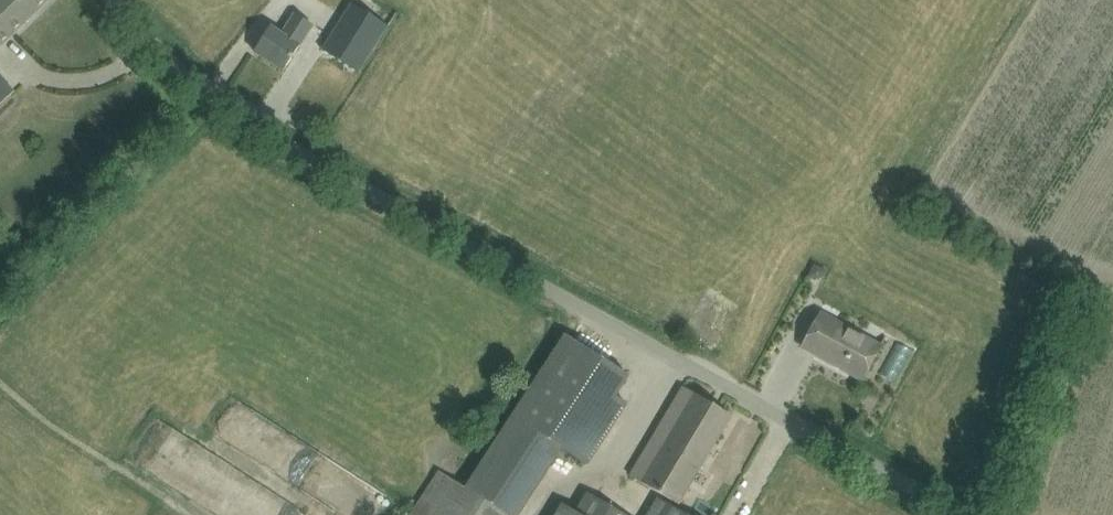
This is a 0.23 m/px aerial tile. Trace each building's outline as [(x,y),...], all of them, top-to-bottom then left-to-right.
[(35,11),(46,0),(0,0),(0,45),(35,11)] [(358,73),(370,54),(387,26),(352,4),(334,31),(322,50),(358,73)] [(283,71),(295,52),(299,46),(299,45),(312,25),(295,14),(282,35),(270,27),(254,52),(283,71)] [(862,380),(872,361),(880,347),(820,314),(802,348),(862,380)] [(507,514),(520,514),(561,449),(586,465),(626,404),(599,386),(612,366),(565,335),(466,488),(507,514)] [(678,504),(719,435),(731,416),(682,388),(671,406),(630,475),(678,504)] [(234,417),(254,433),(265,419),(245,404),(234,417)] [(440,472),(413,514),(507,514),(466,488),(440,472)] [(586,492),(574,512),(562,505),(556,514),(623,514),(586,492)] [(655,500),(646,514),(680,514),(655,500)]
